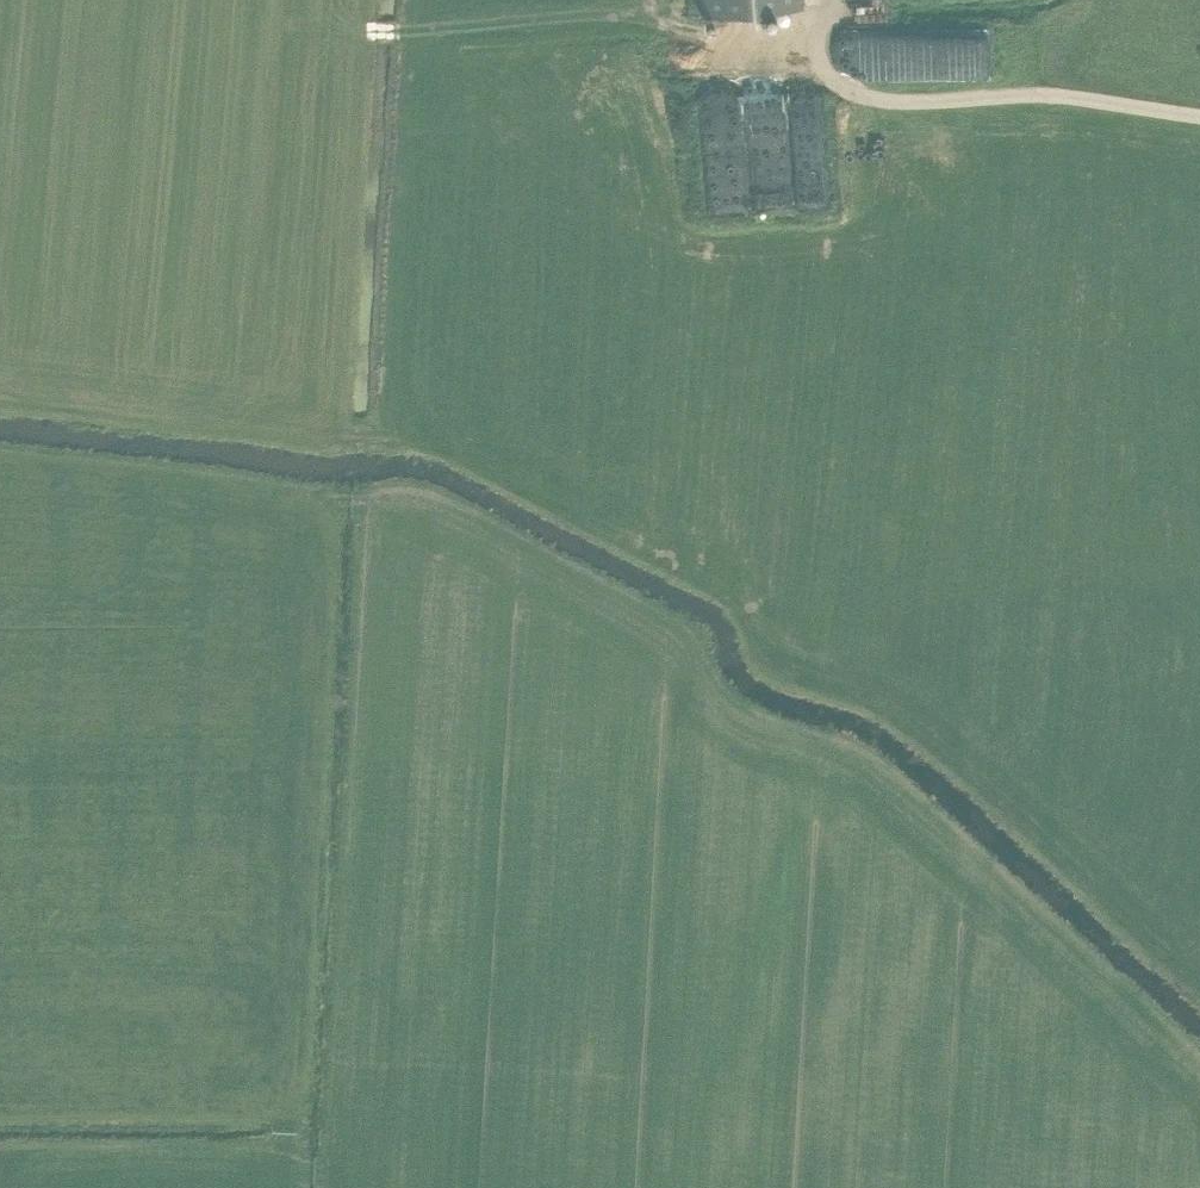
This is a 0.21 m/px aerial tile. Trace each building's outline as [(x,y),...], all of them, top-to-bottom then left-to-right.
[(701,15),(804,5),(803,0),(699,0),(701,15)] [(731,149),(710,150),(711,187),(740,186),(739,173),(750,173),(749,143),(731,144),(731,149)]
